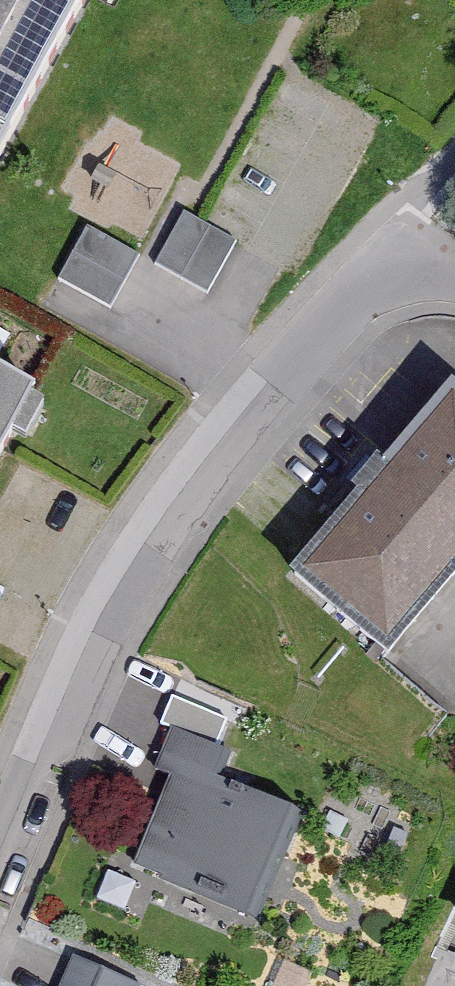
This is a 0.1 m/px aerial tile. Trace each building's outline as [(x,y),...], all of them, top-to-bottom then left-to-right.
[(84,0),(0,0),(0,154),(84,0)] [(158,260),(209,285),(236,230),(184,205),(158,260)] [(113,300),(138,244),(85,220),(60,276),(113,300)] [(37,378),(0,358),(0,447),(37,378)] [(452,390),(312,564),(404,638),(454,574),(454,393),(452,390)] [(175,762),(221,780),(233,750),(173,726),(156,768),(170,774),(175,762)] [(221,780),(175,762),(170,774),(133,868),(257,916),(299,809),(221,780)] [(73,956),(60,985),(137,985),(138,984),(73,956)]
